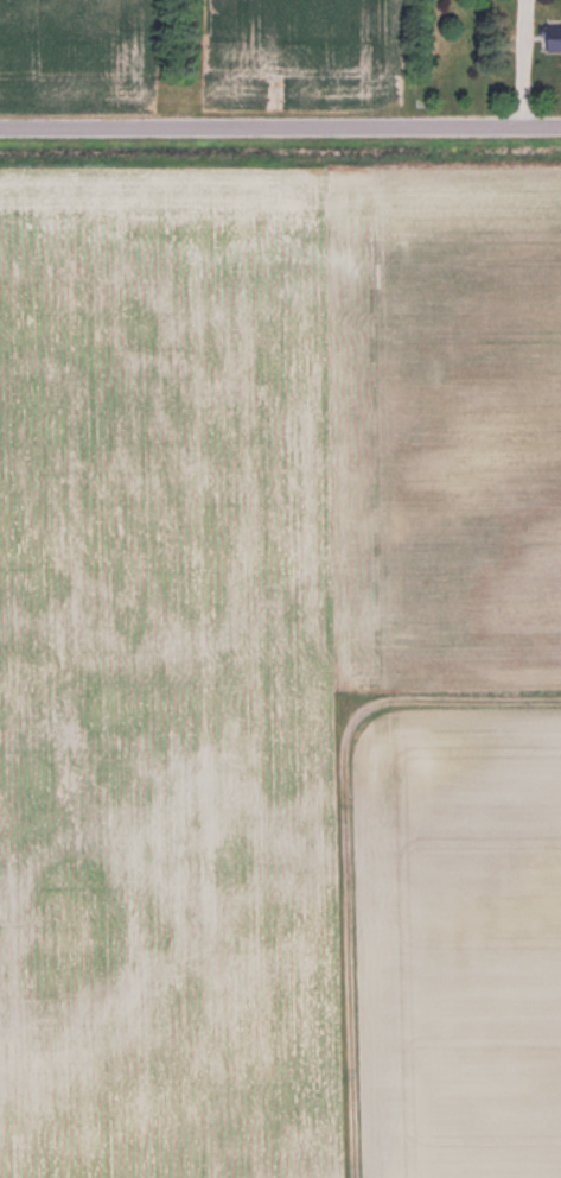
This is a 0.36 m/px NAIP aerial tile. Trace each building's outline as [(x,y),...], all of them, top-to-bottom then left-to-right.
[(545,23),(545,50),(560,50),(560,23),(545,23)]
